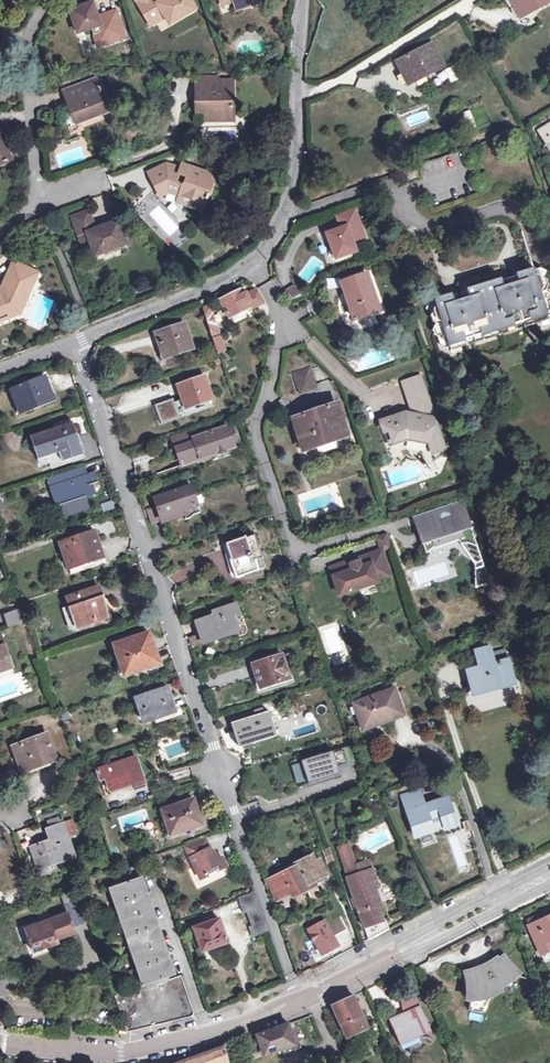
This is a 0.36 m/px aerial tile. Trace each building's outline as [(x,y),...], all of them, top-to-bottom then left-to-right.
[(135,0),(150,25),(164,17),(169,24),(194,9),(189,0),(161,0),(157,2),(155,0),(136,0),(135,0)] [(233,4),(235,9),(259,1),(259,0),(232,0),(233,4)] [(549,2),(549,0),(512,0),(522,18),(549,2)] [(91,29),(94,39),(101,37),(103,45),(125,38),(117,12),(98,19),(92,3),(69,11),(77,34),(91,29)] [(101,37),(94,39),(97,47),(103,45),(101,37)] [(410,84),(442,68),(430,46),(398,62),(410,84)] [(436,90),(457,80),(451,67),(430,77),(436,90)] [(196,76),(196,114),(204,114),(204,121),(233,121),(233,80),(218,80),(218,76),(196,76)] [(70,107),(65,109),(70,123),(76,122),(76,124),(102,114),(97,102),(103,100),(100,93),(102,93),(100,88),(99,88),(96,80),(64,92),(70,107)] [(97,102),(102,114),(108,112),(103,100),(97,102)] [(70,123),(65,109),(57,112),(63,127),(70,123)] [(463,127),(472,126),(471,111),(463,112),(463,127)] [(537,133),(549,153),(549,125),(537,133)] [(3,137),(1,131),(0,131),(0,164),(11,159),(3,140),(3,137)] [(438,157),(438,165),(461,164),(461,156),(438,157)] [(207,180),(209,174),(188,166),(180,169),(174,168),(169,170),(165,164),(149,172),(160,193),(167,190),(180,195),(183,202),(197,206),(204,203),(205,199),(207,199),(208,194),(207,194),(211,181),(207,180)] [(354,241),(365,237),(356,209),(337,216),(341,228),(328,233),(337,258),(357,251),(354,241)] [(81,240),(89,238),(95,255),(125,244),(117,222),(95,229),(88,212),(73,218),(81,240)] [(423,262),(435,300),(452,295),(454,301),(461,298),(464,298),(466,299),(467,301),(471,299),(468,290),(502,280),(505,289),(509,288),(510,284),(512,282),(519,280),(518,275),(534,270),(522,232),(423,262)] [(7,285),(16,263),(13,262),(4,283),(7,285)] [(11,315),(18,301),(23,303),(34,277),(30,275),(32,270),(16,263),(7,285),(4,283),(3,283),(0,290),(0,320),(11,315)] [(435,300),(437,308),(434,309),(431,316),(433,322),(435,323),(433,331),(434,335),(437,337),(441,347),(445,348),(549,316),(549,290),(547,289),(548,286),(547,280),(540,277),(536,278),(534,270),(518,275),(519,280),(512,282),(510,284),(509,288),(505,289),(502,280),(468,290),(471,299),(467,301),(466,299),(464,298),(461,298),(454,301),(452,295),(435,300)] [(354,320),(381,311),(368,274),(341,283),(354,320)] [(290,301),(301,298),(297,286),(287,289),(290,301)] [(251,301),(254,308),(265,302),(257,288),(248,293),(247,291),(242,293),(240,290),(220,299),(230,318),(249,309),(247,303),(251,301)] [(18,301),(11,315),(19,313),(23,303),(18,301)] [(202,309),(205,318),(212,315),(209,307),(202,309)] [(208,328),(216,325),(212,315),(205,318),(208,328)] [(183,350),(192,347),(184,324),(156,333),(163,355),(160,356),(161,362),(184,354),(183,350)] [(216,325),(208,328),(211,335),(218,332),(216,325)] [(225,352),(220,337),(212,340),(217,355),(225,352)] [(297,373),(296,377),(296,379),(300,394),(316,388),(311,373),(307,371),(302,369),(297,373)] [(404,382),(409,396),(426,391),(422,376),(404,382)] [(185,408),(212,400),(205,377),(178,386),(185,408)] [(20,412),(52,399),(43,379),(12,391),(20,412)] [(382,422),(385,433),(391,431),(394,442),(409,438),(430,442),(431,439),(434,440),(438,441),(443,439),(426,391),(409,396),(414,414),(404,417),(402,415),(382,422)] [(183,415),(178,398),(153,406),(159,423),(183,415)] [(304,450),(339,439),(334,424),(342,421),(337,405),(294,420),(304,450)] [(334,424),(339,439),(347,436),(342,421),(334,424)] [(53,464),(86,454),(75,423),(31,437),(40,459),(50,456),(53,464)] [(182,467),(235,449),(228,428),(194,439),(191,430),(172,436),(182,467)] [(391,431),(385,433),(389,444),(394,442),(391,431)] [(431,439),(430,442),(435,455),(446,450),(443,439),(438,441),(434,440),(431,439)] [(48,480),(57,508),(96,495),(93,485),(98,484),(95,473),(87,475),(84,468),(48,480)] [(152,526),(183,515),(186,522),(196,516),(194,508),(196,508),(194,504),(192,505),(190,498),(194,497),(191,487),(180,490),(178,485),(159,492),(163,506),(147,512),(152,526)] [(416,525),(418,525),(440,518),(441,516),(442,515),(445,514),(447,514),(449,515),(450,515),(453,514),(452,510),(464,506),(466,505),(464,500),(414,517),(416,525)] [(440,518),(418,525),(429,554),(438,546),(458,539),(462,545),(469,543),(478,547),(464,506),(452,510),(453,514),(450,515),(449,515),(447,514),(445,514),(442,515),(441,516),(440,518)] [(71,574),(105,563),(94,532),(60,543),(71,574)] [(377,537),(382,551),(392,548),(388,534),(377,537)] [(262,569),(259,559),(262,558),(255,536),(246,539),(246,537),(228,543),(239,577),(262,569)] [(469,543),(462,545),(476,563),(483,561),(478,547),(469,543)] [(388,570),(382,551),(332,568),(341,595),(378,582),(375,574),(388,570)] [(483,561),(476,563),(475,570),(485,566),(483,561)] [(375,574),(378,582),(391,577),(388,570),(375,574)] [(70,630),(109,618),(99,589),(68,599),(70,607),(63,610),(70,630)] [(199,634),(202,644),(240,631),(235,618),(240,616),(236,604),(212,612),(213,616),(195,622),(199,634)] [(3,615),(8,627),(25,621),(21,608),(3,615)] [(12,668),(0,633),(0,672),(12,668)] [(149,633),(114,645),(125,675),(160,664),(149,633)] [(192,648),(202,644),(199,635),(189,638),(192,648)] [(509,661),(502,663),(495,664),(493,657),(491,648),(476,651),(480,668),(467,672),(473,695),(516,683),(509,661)] [(281,656),(285,666),(293,663),(290,654),(281,656)] [(495,664),(502,663),(500,655),(493,657),(495,664)] [(285,666),(281,656),(253,665),(261,688),(289,678),(285,666)] [(143,721),(176,710),(168,687),(135,698),(143,721)] [(353,704),(362,726),(383,718),(384,723),(405,714),(394,688),(353,704)] [(262,708),(254,711),(257,717),(235,724),(243,747),(277,735),(270,713),(264,715),(262,708)] [(383,718),(362,726),(364,731),(384,723),(383,718)] [(23,773),(48,763),(46,759),(54,756),(47,734),(14,747),(23,773)] [(333,752),(302,761),(309,782),(340,773),(333,752)] [(133,788),(145,784),(136,758),(104,769),(97,771),(100,780),(106,778),(110,791),(132,784),(133,788)] [(301,761),(291,764),(297,783),(307,780),(301,761)] [(448,799),(430,805),(432,808),(425,810),(424,806),(419,792),(402,797),(416,838),(433,832),(433,830),(456,822),(448,799)] [(194,799),(163,810),(171,835),(181,832),(180,828),(201,821),(194,799)] [(63,824),(47,830),(51,841),(31,848),(38,870),(74,857),(63,824)] [(205,838),(184,846),(190,858),(189,859),(193,867),(195,867),(201,880),(227,867),(222,858),(217,860),(213,852),(212,853),(205,838)] [(338,849),(346,870),(356,867),(348,845),(338,849)] [(322,851),(326,863),(333,860),(329,848),(322,851)] [(286,878),(272,886),(278,898),(292,892),(298,904),(320,893),(316,884),(328,878),(327,875),(324,876),(317,862),(314,854),(295,864),(297,867),(284,873),(286,878)] [(324,876),(327,875),(320,861),(317,862),(324,876)] [(348,878),(371,870),(368,862),(356,867),(346,870),(345,871),(348,878)] [(378,889),(371,870),(348,878),(369,940),(386,931),(383,920),(379,911),(382,910),(374,890),(378,889)] [(272,886),(286,878),(284,873),(269,881),(272,886)] [(132,954),(165,943),(143,877),(110,889),(132,954)] [(247,925),(252,938),(269,932),(255,892),(238,898),(243,914),(247,913),(251,924),(247,925)] [(59,917),(63,929),(71,926),(67,914),(59,917)] [(63,929),(59,917),(26,928),(34,953),(58,944),(55,935),(64,932),(63,929)] [(528,926),(541,955),(549,951),(549,917),(528,926)] [(202,951),(229,943),(220,919),(194,927),(202,951)] [(334,952),(318,922),(298,932),(314,963),(334,952)] [(165,943),(132,954),(144,987),(116,996),(129,1032),(193,1016),(194,1013),(180,977),(175,978),(174,974),(175,973),(165,943)] [(479,974),(477,971),(467,974),(469,985),(469,998),(471,998),(469,1010),(481,1014),(491,995),(500,991),(497,988),(510,980),(518,974),(504,959),(499,963),(496,961),(491,965),(485,968),(486,972),(479,974)] [(347,1038),(350,1037),(356,1034),(367,1029),(360,1012),(357,1004),(353,996),(333,1006),(347,1038)] [(406,1013),(404,1014),(405,1017),(392,1023),(401,1043),(430,1030),(418,1000),(403,1005),(406,1013)] [(265,1056),(296,1045),(288,1024),(257,1036),(265,1056)] [(225,1047),(196,1058),(181,1062),(229,1062),(225,1047)]
